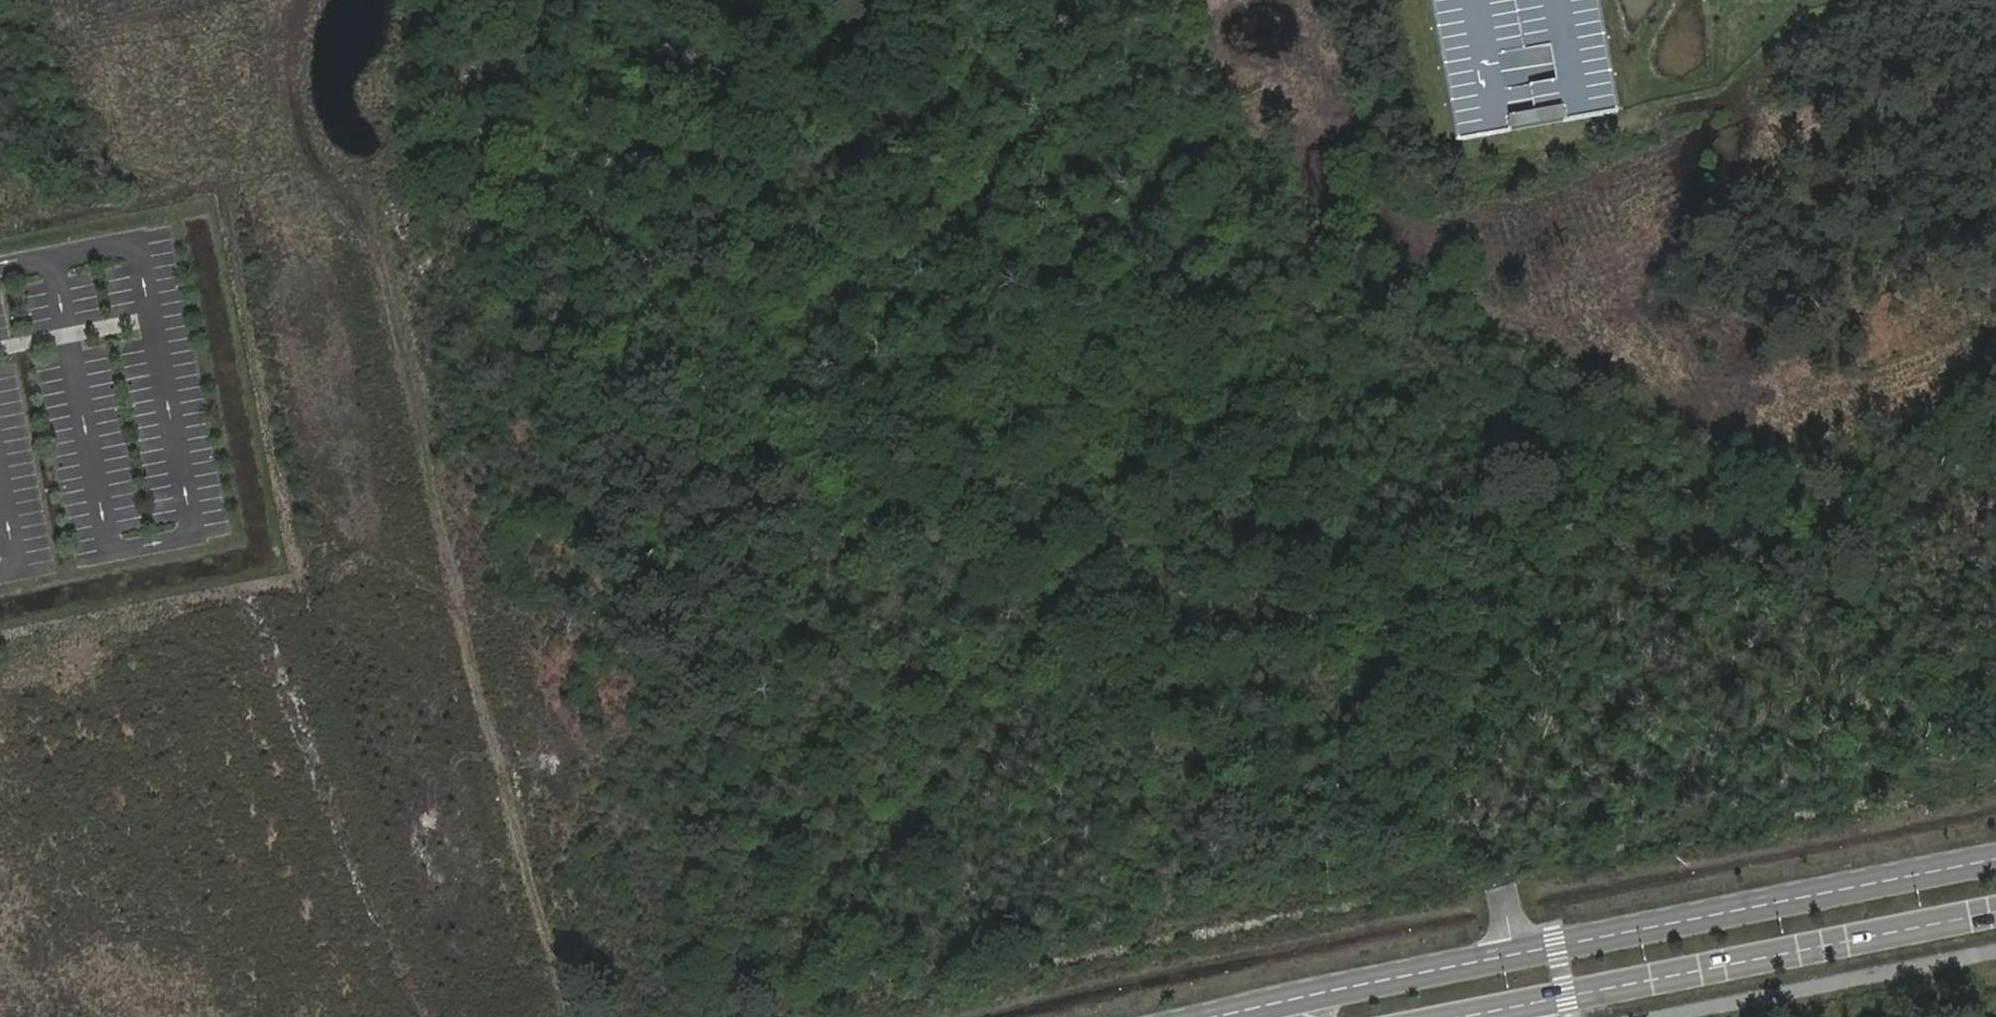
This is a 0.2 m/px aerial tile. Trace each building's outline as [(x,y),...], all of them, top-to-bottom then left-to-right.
[(1465,151),(1632,120),(1610,0),(1437,0),(1465,151)]
